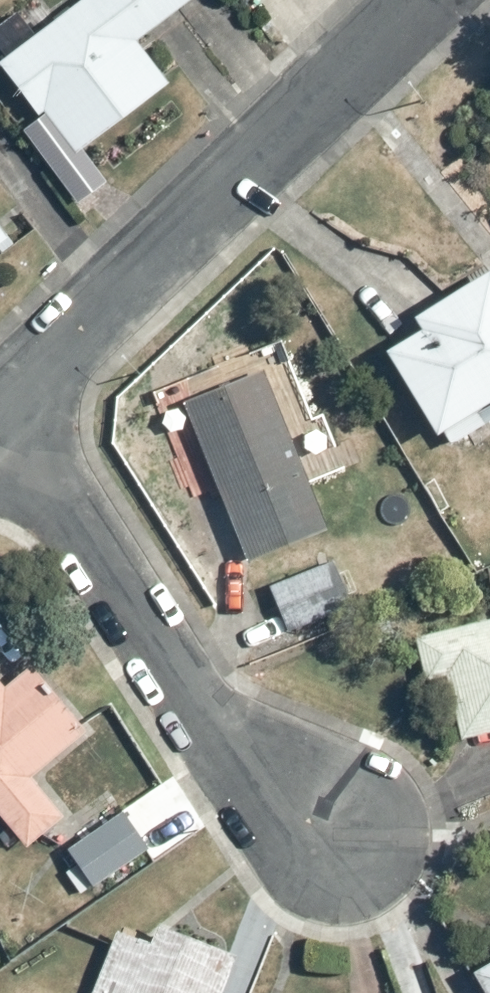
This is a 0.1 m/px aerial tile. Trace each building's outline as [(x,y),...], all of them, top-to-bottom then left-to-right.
[(0,58),(0,75),(36,123),(24,132),(73,197),(102,175),(81,148),(169,83),(137,40),(190,0),(78,0),(0,58)] [(14,242),(0,224),(0,252),(14,242)] [(379,353),(434,441),(443,435),(451,447),(489,423),(489,269),(489,267),(408,317),(416,330),(379,353)] [(189,498),(217,488),(245,562),(327,531),(266,372),(183,404),(196,438),(170,448),(189,498)] [(349,604),(320,551),(258,584),(287,637),(349,604)] [(415,634),(426,685),(445,680),(459,742),(489,735),(489,618),(415,634)] [(62,693),(35,659),(3,685),(0,682),(0,820),(23,848),(68,812),(38,775),(88,734),(57,697),(62,693)] [(123,807),(66,851),(92,884),(87,888),(94,898),(106,889),(103,885),(153,847),(123,807)] [(116,930),(88,992),(224,992),(239,958),(160,923),(150,945),(116,930)] [(470,973),(482,992),(489,992),(489,960),(470,973)]
